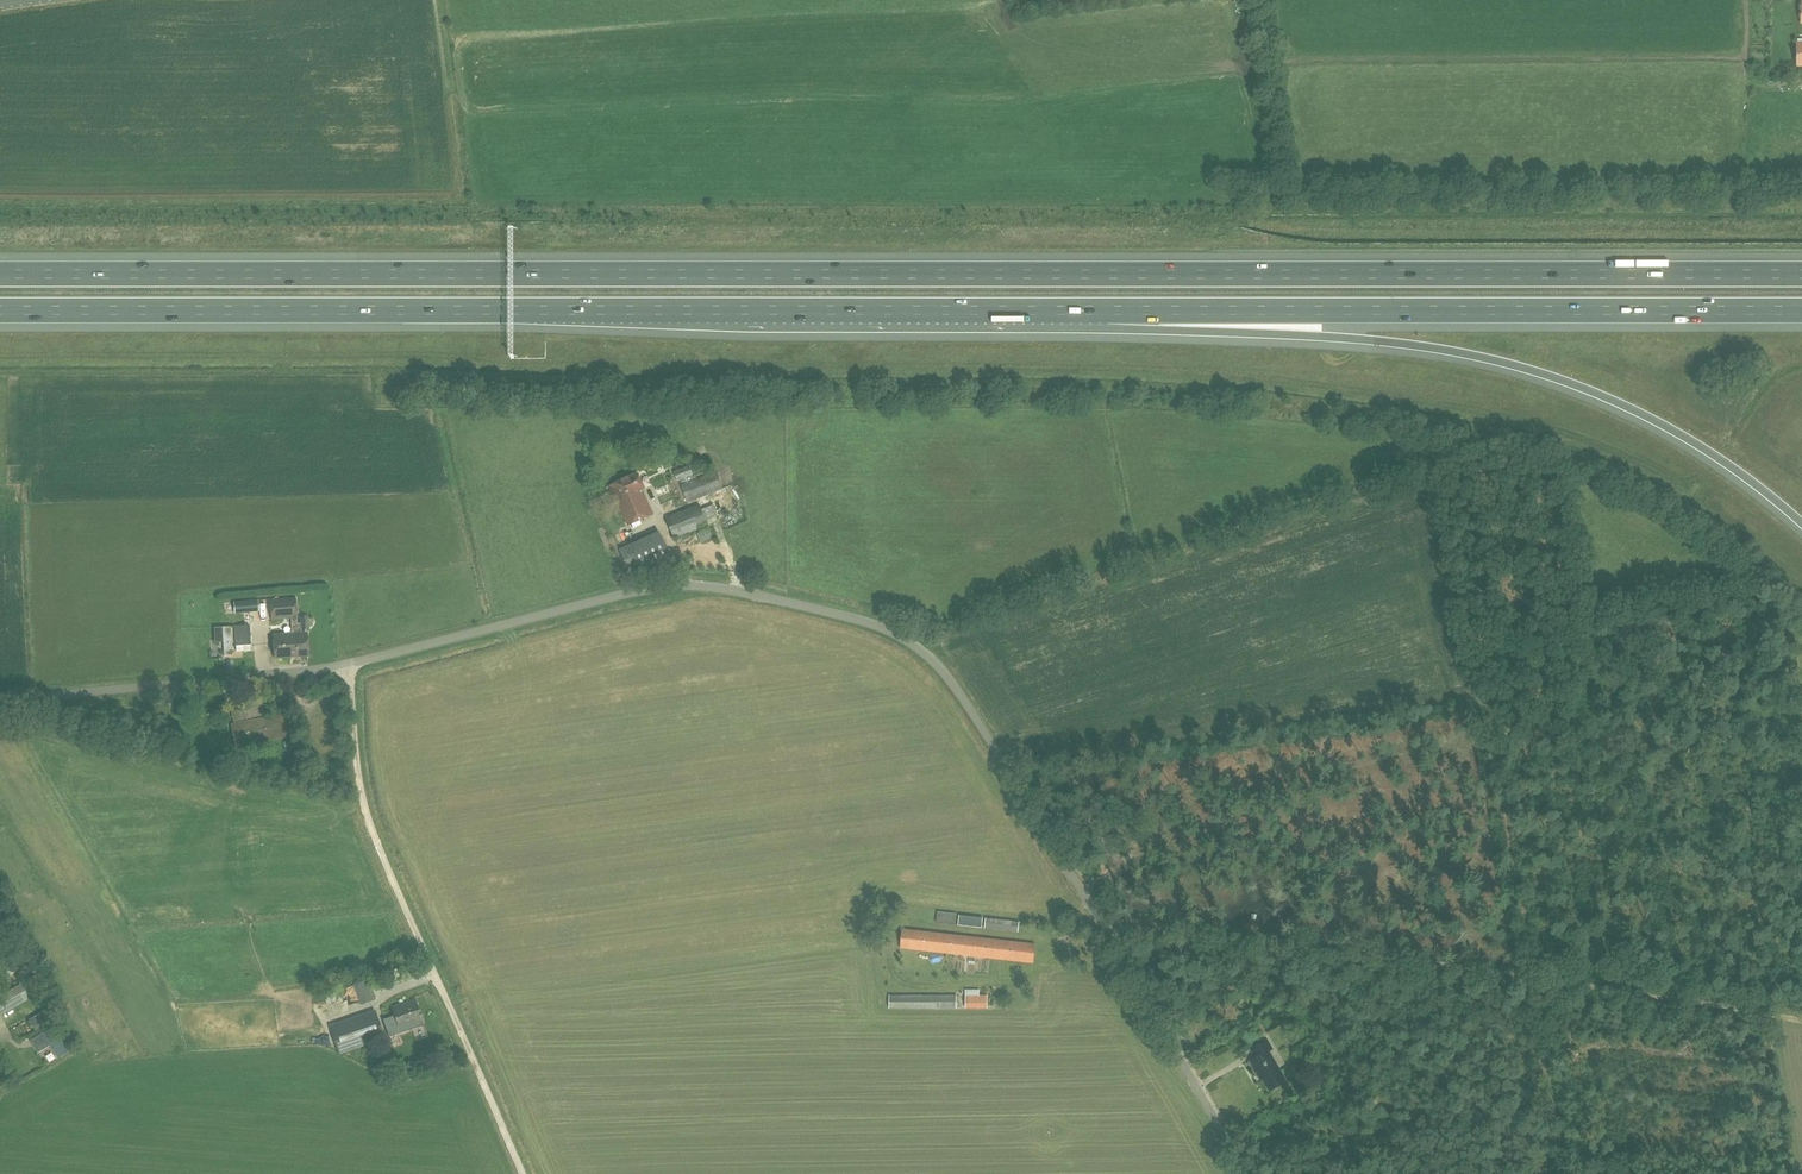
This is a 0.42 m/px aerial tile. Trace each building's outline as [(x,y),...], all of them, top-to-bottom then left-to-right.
[(587,258),(587,268),(596,267),(596,257),(587,258)] [(634,267),(634,257),(604,258),(604,268),(634,267)] [(140,267),(140,258),(125,259),(125,267),(140,267)] [(591,322),(604,321),(604,312),(590,313),(591,322)] [(674,471),(678,480),(694,473),(690,464),(674,471)] [(723,488),(716,471),(681,485),(688,501),(723,488)] [(653,514),(642,489),(645,488),(638,473),(610,485),(628,525),(653,514)] [(667,517),(675,538),(708,525),(699,504),(667,517)] [(709,527),(696,533),(700,542),(713,536),(709,527)] [(622,552),(632,574),(641,570),(642,573),(673,560),(662,535),(622,552)] [(286,632),(286,634),(272,635),(274,656),(311,654),(309,633),(302,633),(302,629),(305,629),(309,629),(309,616),(299,617),(300,622),(297,623),(295,598),(270,599),(271,619),(291,618),(292,631),(286,632)] [(233,601),(235,613),(259,611),(258,599),(233,601)] [(250,624),(233,624),(234,627),(219,627),(219,651),(234,650),(234,644),(251,644),(250,624)] [(299,707),(297,697),(295,686),(238,699),(241,710),(232,712),(234,722),(299,707)] [(293,735),(289,712),(231,724),(235,746),(293,735)] [(91,726),(101,728),(103,719),(93,717),(91,726)] [(231,775),(250,780),(254,766),(234,760),(231,775)] [(937,922),(956,924),(957,913),(938,911),(937,922)] [(958,925),(982,928),(983,917),(959,914),(958,925)] [(985,927),(1019,931),(1020,922),(987,918),(985,927)] [(1033,963),(1035,944),(903,929),(900,948),(1033,963)] [(952,966),(953,973),(970,972),(969,965),(952,966)] [(354,984),(361,1005),(376,999),(369,979),(354,984)] [(34,996),(25,980),(0,995),(0,1013),(1,1015),(34,996)] [(988,994),(980,994),(980,989),(966,989),(966,1008),(988,1008),(988,994)] [(889,1008),(957,1008),(956,994),(890,994),(889,1008)] [(424,1023),(415,998),(391,1007),(399,1029),(414,1023),(415,1026),(424,1023)] [(29,1019),(36,1030),(53,1022),(46,1009),(29,1019)] [(337,1050),(338,1050),(378,1037),(369,1012),(329,1026),(337,1050)] [(51,1029),(31,1041),(37,1050),(48,1043),(56,1057),(57,1056),(59,1057),(64,1054),(64,1052),(65,1052),(51,1029)] [(1270,1090),(1286,1081),(1269,1051),(1272,1049),(1267,1040),(1252,1050),(1256,1057),(1250,1061),(1258,1075),(1260,1074),(1270,1090)] [(1282,1087),(1280,1093),(1290,1097),(1292,1090),(1282,1087)]
